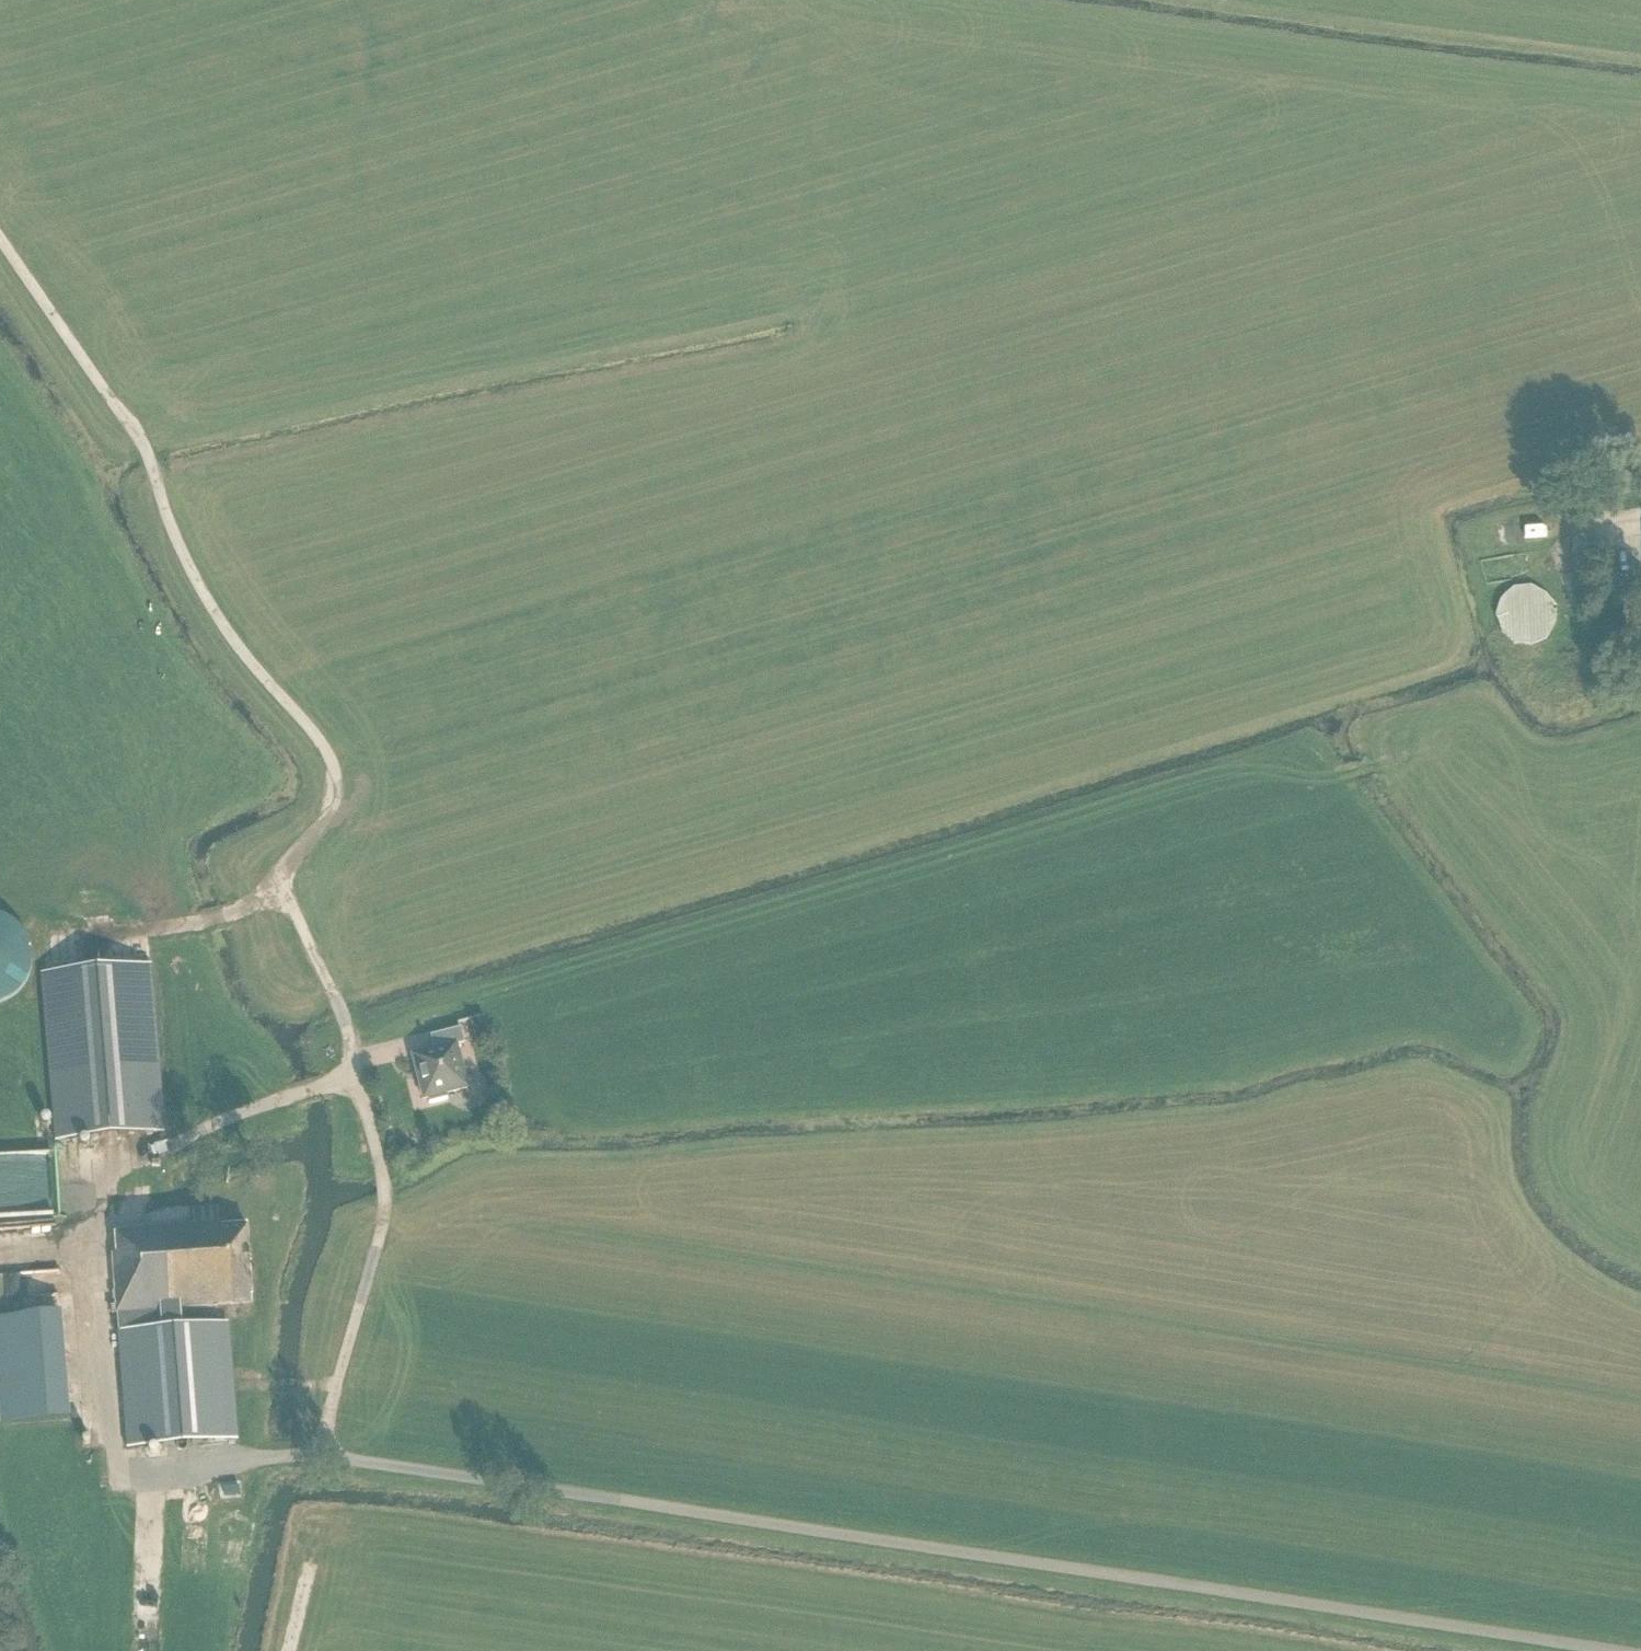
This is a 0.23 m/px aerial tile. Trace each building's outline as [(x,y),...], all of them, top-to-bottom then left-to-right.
[(1530,647),(1546,641),(1555,624),(1555,608),(1545,595),(1530,587),(1512,589),(1499,602),(1495,618),(1501,634),(1513,646),(1530,647)] [(1,1006),(10,998),(17,987),(20,975),(19,962),(15,950),(7,939),(0,934),(0,1007),(1,1006)] [(54,1141),(163,1132),(149,966),(40,976),(54,1141)] [(470,1021),(475,1042),(488,1039),(483,1018),(470,1021)] [(445,1098),(444,1094),(465,1088),(454,1046),(463,1044),(459,1029),(429,1036),(433,1051),(411,1057),(422,1099),(427,1098),(428,1103),(445,1098)] [(218,1227),(217,1223),(216,1210),(193,1212),(194,1225),(114,1231),(115,1253),(111,1254),(115,1306),(110,1306),(110,1313),(115,1312),(126,1449),(235,1441),(226,1324),(181,1327),(179,1308),(251,1302),(245,1225),(218,1227)] [(59,1315),(0,1320),(0,1401),(2,1425),(68,1421),(59,1315)]
